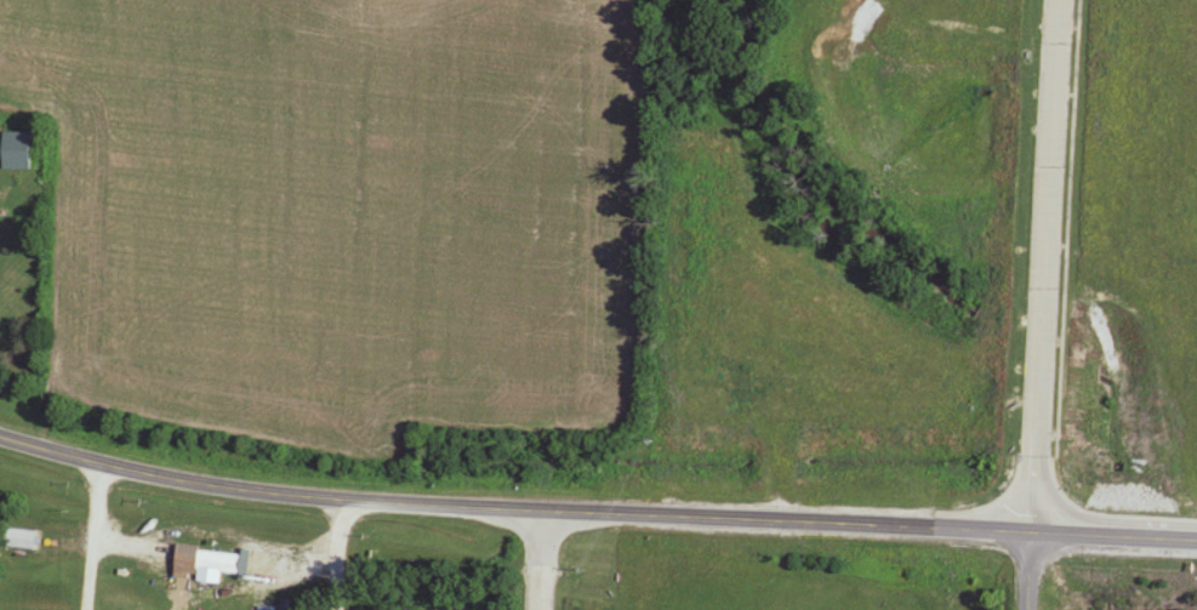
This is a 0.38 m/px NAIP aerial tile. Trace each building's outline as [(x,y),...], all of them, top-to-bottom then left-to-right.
[(35,174),(35,132),(0,132),(0,174),(35,174)] [(38,549),(38,530),(1,530),(1,549),(38,549)] [(177,573),(199,574),(198,580),(240,582),(241,555),(201,552),(201,546),(178,544),(177,573)]
